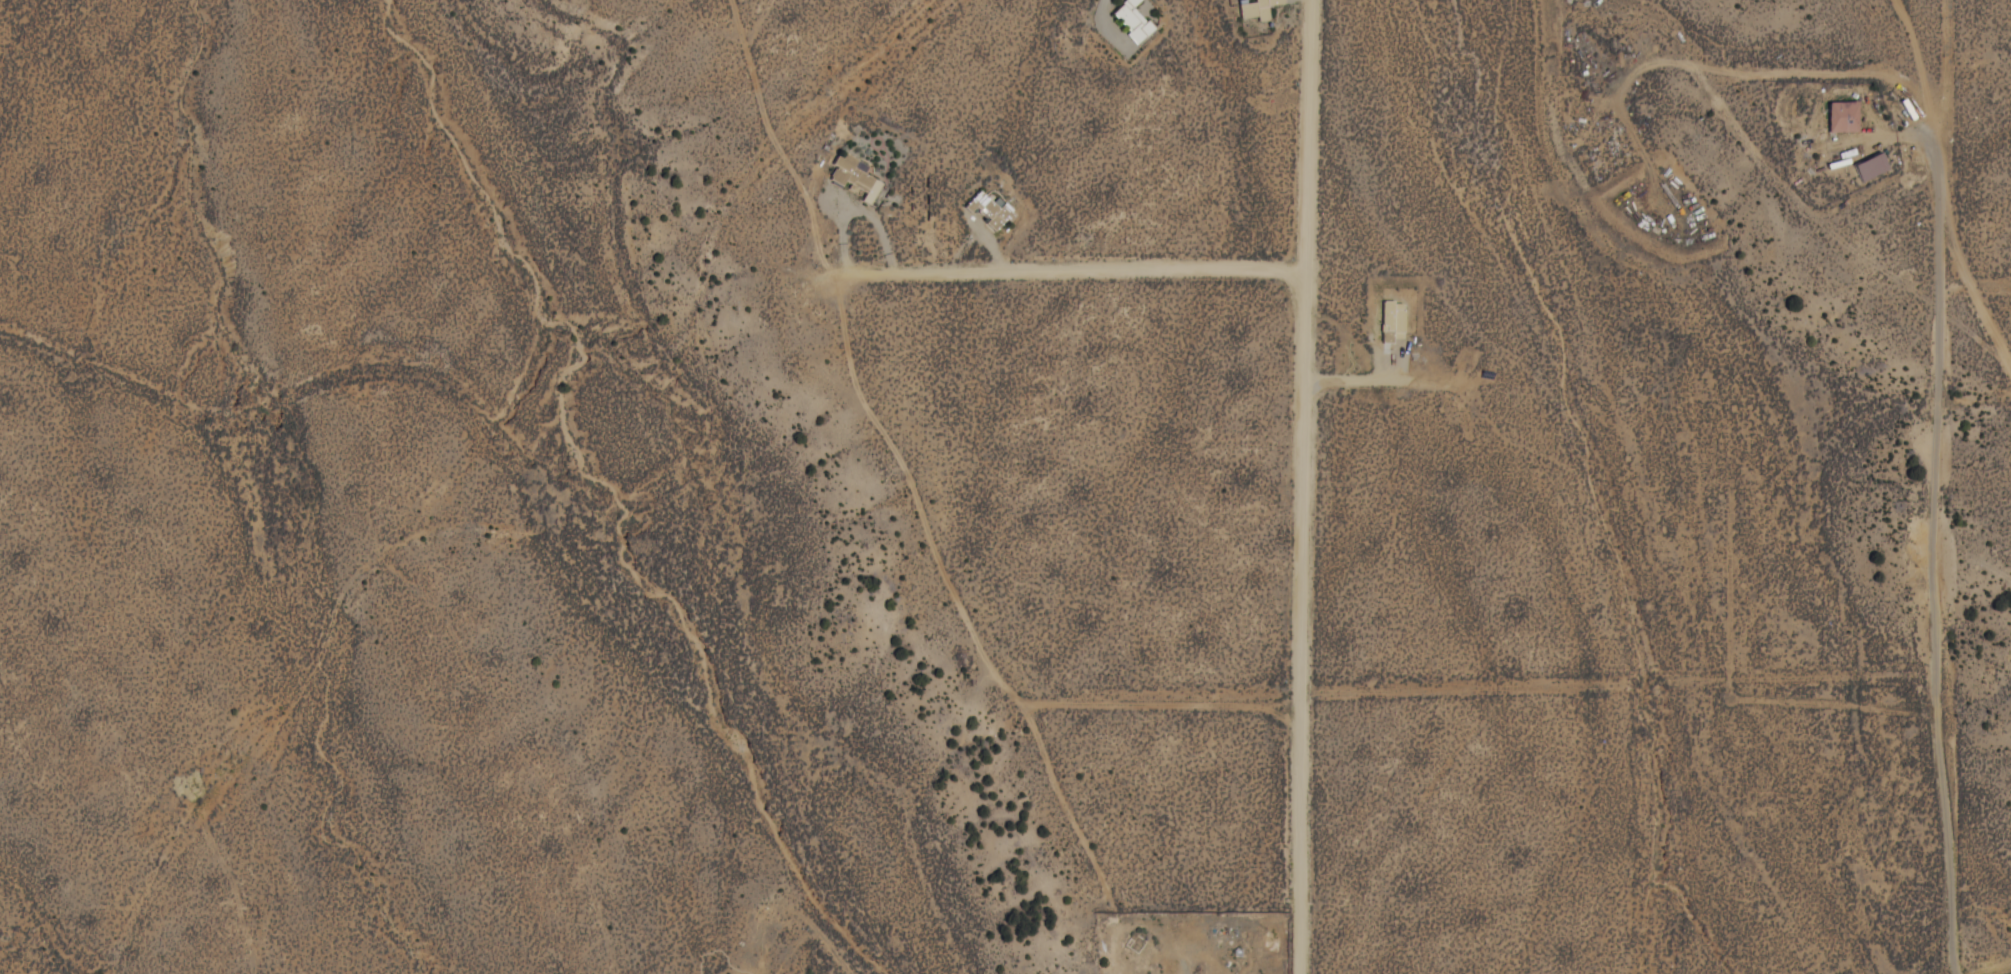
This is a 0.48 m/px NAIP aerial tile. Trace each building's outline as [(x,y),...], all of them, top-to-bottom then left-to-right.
[(1404,301),(1383,301),(1382,335),(1390,335),(1389,338),(1403,339),(1404,301)]
